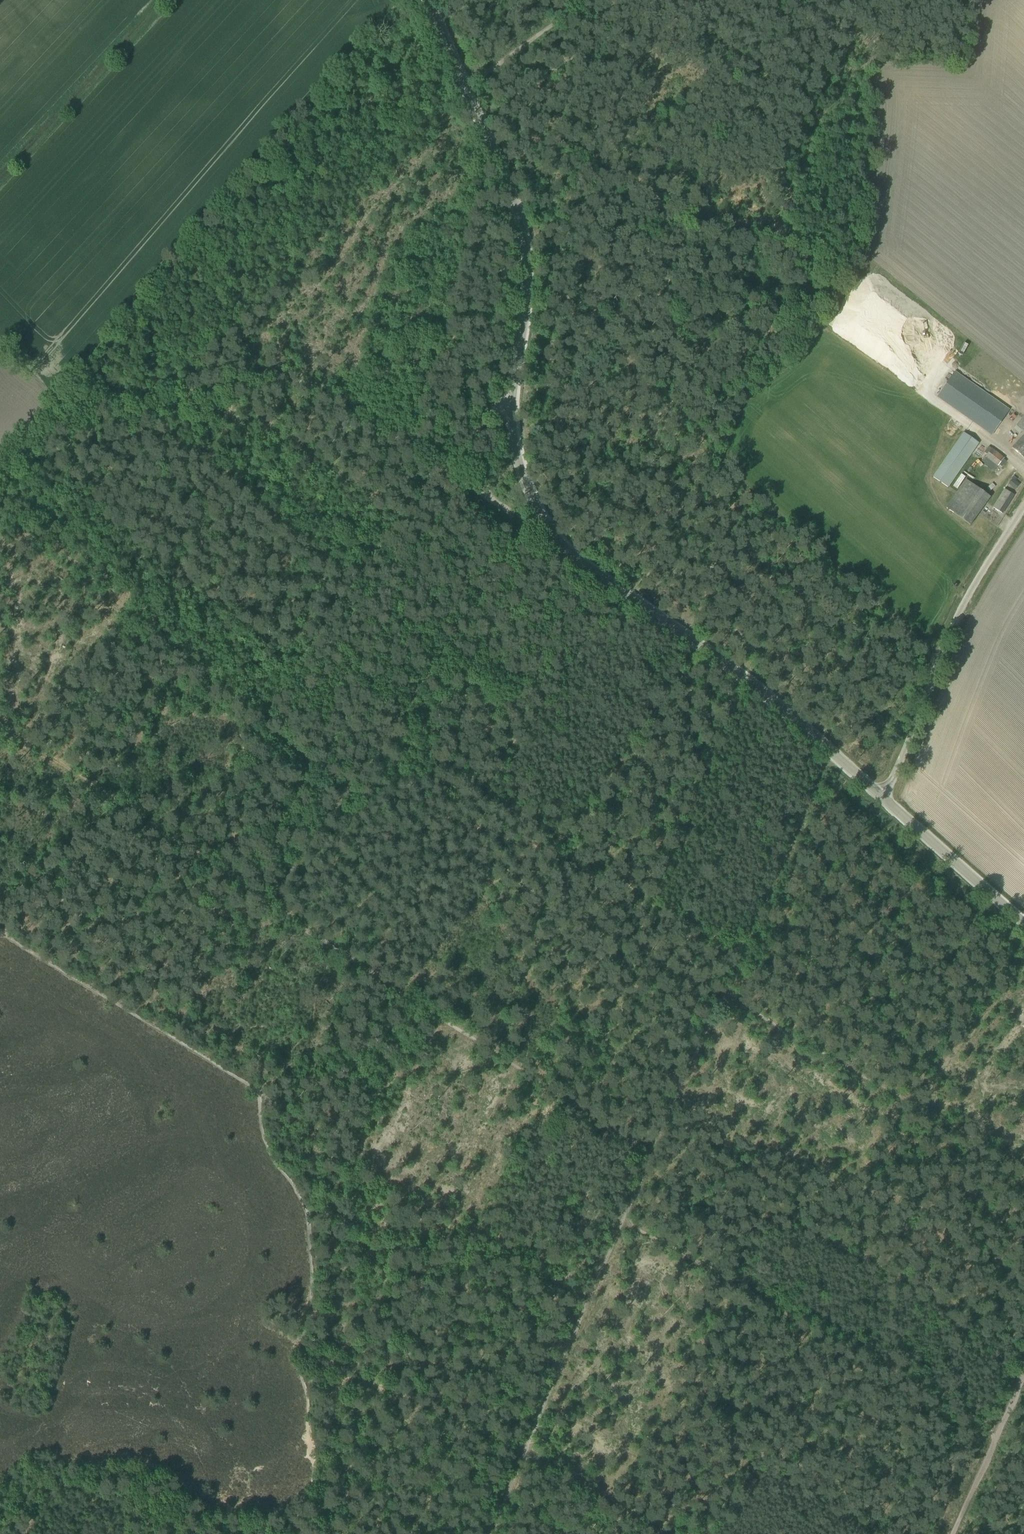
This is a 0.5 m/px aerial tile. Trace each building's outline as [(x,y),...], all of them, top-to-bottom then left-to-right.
[(890,323),(886,327),(897,335),(900,331),(890,323)] [(937,397),(992,436),(1010,410),(955,372),(937,397)] [(932,477),(948,488),(979,443),(964,432),(932,477)] [(1012,448),(1023,459),(1023,435),(1012,448)] [(984,452),(987,454),(981,462),(994,471),(1005,458),(992,449),(989,447),(984,452)] [(1012,479),(1008,484),(1015,490),(1019,485),(1015,481),(1017,480),(1013,477),(1012,479)] [(946,508),(971,526),(991,497),(990,497),(990,496),(987,494),(986,494),(966,480),(946,508)] [(993,507),(993,508),(1002,513),(1013,495),(1005,489),(993,507)]
